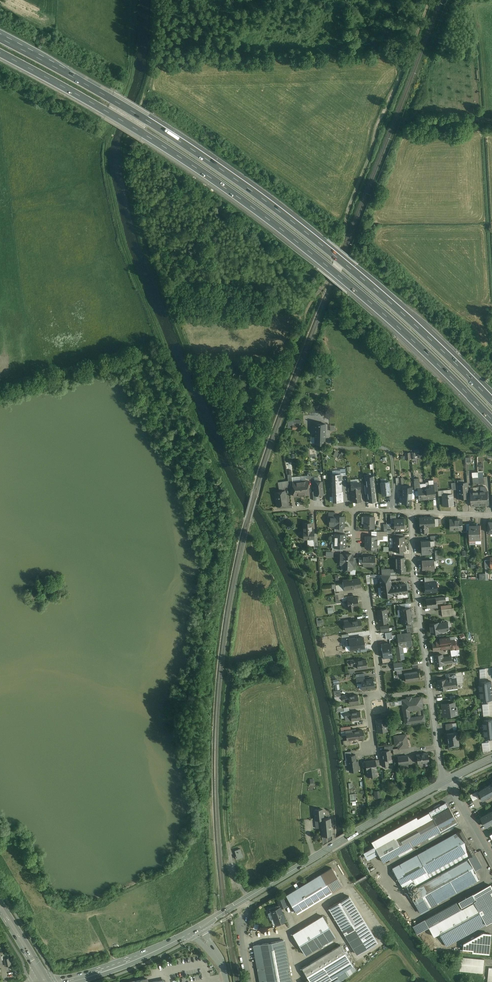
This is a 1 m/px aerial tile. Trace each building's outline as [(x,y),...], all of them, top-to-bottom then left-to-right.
[(301,420),(293,420),(292,430),(301,430),(301,420)] [(324,424),(315,424),(315,434),(315,444),(324,444),(324,424)] [(341,474),(332,474),(332,484),(339,484),(339,481),(341,481),(341,474)] [(366,476),(367,485),(364,485),(365,494),(367,493),(368,502),(376,501),(373,476),(366,476)] [(308,480),(300,481),(301,494),(304,493),(305,495),(309,494),(308,480)] [(300,481),(292,482),(294,496),(299,495),(298,494),(301,494),(300,481)] [(389,481),(385,482),(385,483),(381,483),(382,495),(387,494),(387,492),(390,492),(389,481)] [(321,482),(315,482),(315,491),(316,495),(323,494),(321,482)] [(463,484),(458,485),(459,499),(465,498),(465,493),(464,493),(464,490),(468,489),(467,482),(463,482),(463,484)] [(353,502),(361,501),(360,488),(361,488),(360,483),(351,484),(353,502)] [(433,484),(429,485),(429,488),(426,488),(427,499),(433,498),(433,494),(435,493),(435,491),(434,491),(434,484),(433,484)] [(420,488),(418,488),(418,491),(419,500),(427,499),(426,488),(426,487),(420,488)] [(285,491),(275,492),(277,506),(287,504),(285,491)] [(341,491),(333,492),(333,497),(334,497),(334,501),(333,501),(342,501),(342,496),(341,496),(341,492),(342,491),(341,491)] [(478,491),(471,492),(472,506),(480,505),(479,491),(478,491)] [(488,491),(479,491),(480,505),(489,505),(488,493),(488,492),(488,491)] [(403,492),(402,503),(411,503),(411,496),(413,496),(413,492),(411,492),(403,492)] [(451,494),(442,495),(443,495),(443,499),(444,505),(443,505),(443,506),(453,505),(453,504),(452,504),(452,497),(453,497),(452,494),(451,494)] [(344,516),(335,516),(335,523),(336,523),(336,527),(335,527),(337,527),(343,528),(344,528),(344,516)] [(374,516),(365,516),(366,516),(365,523),(364,523),(364,528),(374,528),(374,516)] [(432,518),(432,517),(419,518),(420,535),(426,534),(426,528),(427,528),(427,526),(434,526),(434,518),(432,518)] [(403,518),(394,519),(394,529),(396,529),(396,531),(401,530),(401,528),(404,528),(403,518)] [(462,521),(456,521),(456,519),(450,519),(450,529),(463,529),(463,528),(462,528),(462,524),(462,521)] [(311,523),(303,523),(303,533),(305,533),(305,539),(314,538),(313,529),(311,529),(311,523)] [(376,536),(366,536),(365,548),(372,548),(376,548),(377,539),(377,536),(376,536)] [(430,540),(421,541),(421,549),(421,553),(431,553),(430,552),(432,552),(432,548),(430,548),(430,540)] [(346,554),(340,554),(340,564),(340,563),(344,563),(350,563),(350,564),(350,557),(351,554),(346,554)] [(369,556),(362,556),(362,555),(362,557),(362,565),(362,566),(374,566),(375,566),(375,555),(374,555),(374,556),(369,556)] [(434,559),(422,560),(422,569),(426,569),(426,571),(434,570),(434,566),(436,566),(436,560),(434,560),(434,559)] [(405,562),(396,562),(396,569),(396,572),(405,571),(405,562)] [(381,574),(380,574),(381,578),(380,578),(382,597),(392,595),(391,586),(389,575),(381,574)] [(350,579),(343,580),(344,590),(353,589),(353,587),(360,586),(359,578),(350,579)] [(436,581),(425,583),(425,587),(425,588),(425,593),(433,592),(433,591),(437,591),(436,581)] [(406,584),(391,586),(392,595),(397,594),(403,593),(407,593),(406,584)] [(353,596),(347,597),(348,607),(349,610),(354,609),(354,606),(358,605),(357,599),(357,597),(353,597),(353,596)] [(435,598),(426,599),(427,607),(436,606),(436,602),(435,598)] [(405,608),(400,609),(401,616),(412,615),(411,607),(405,608)] [(448,608),(441,609),(442,616),(452,615),(451,608),(448,608)] [(412,615),(401,616),(402,624),(406,623),(412,622),(413,622),(412,615)] [(354,620),(353,618),(344,620),(345,626),(347,626),(347,630),(346,630),(352,630),(352,629),(361,627),(360,619),(354,620)] [(438,622),(429,624),(431,634),(440,632),(440,631),(447,630),(446,623),(439,624),(438,622)] [(407,633),(397,634),(398,642),(398,646),(398,647),(402,646),(402,644),(403,644),(403,645),(403,647),(412,646),(411,633),(407,633)] [(363,637),(355,638),(355,637),(346,638),(347,645),(350,645),(350,649),(364,647),(363,637)] [(455,640),(450,641),(449,637),(439,639),(440,641),(441,648),(450,647),(452,648),(454,648),(455,646),(456,646),(455,640)] [(440,641),(432,642),(433,651),(441,649),(441,648),(440,641)] [(390,643),(381,644),(382,647),(381,647),(382,650),(383,656),(392,654),(390,643)] [(398,646),(395,647),(397,659),(404,658),(402,647),(403,647),(403,645),(403,644),(402,644),(402,646),(398,647),(398,646)] [(442,654),(434,656),(435,666),(443,664),(443,663),(442,657),(442,654)] [(359,658),(347,660),(348,666),(357,665),(358,668),(367,667),(366,659),(359,660),(359,658)] [(402,662),(393,663),(394,670),(403,669),(402,662)] [(418,671),(404,673),(405,681),(419,680),(418,671)] [(365,679),(361,680),(361,682),(362,689),(374,687),(373,678),(365,679)] [(446,679),(437,680),(437,684),(438,686),(438,690),(447,689),(447,684),(446,679)] [(480,682),(482,700),(491,699),(491,689),(491,681),(480,682)] [(351,694),(342,695),(343,701),(349,700),(349,704),(359,703),(358,695),(351,696),(351,694)] [(402,700),(402,704),(405,723),(424,721),(421,697),(402,700)] [(442,703),(444,716),(457,714),(456,702),(454,702),(442,703)] [(353,710),(344,712),(345,721),(361,719),(360,711),(353,712),(353,710)] [(386,718),(377,719),(378,732),(379,732),(378,730),(387,729),(387,731),(386,718)] [(484,720),(486,738),(491,738),(491,719),(484,720)] [(459,731),(453,732),(452,723),(446,724),(447,736),(445,736),(446,738),(445,739),(446,739),(445,740),(446,741),(446,742),(448,742),(449,746),(452,745),(454,747),(455,745),(459,744),(458,736),(460,736),(459,731)] [(356,729),(351,729),(351,730),(346,730),(346,731),(347,740),(350,740),(354,739),(364,738),(363,730),(356,731),(356,729)] [(406,734),(394,736),(395,741),(398,741),(399,748),(408,747),(406,734)] [(385,750),(382,751),(383,757),(382,758),(383,766),(388,766),(388,759),(391,759),(390,750),(385,750)] [(428,753),(416,754),(418,763),(429,761),(428,753)] [(352,755),(347,755),(347,756),(348,760),(345,760),(345,765),(349,765),(349,771),(359,770),(358,761),(356,761),(355,754),(352,755)] [(407,755),(397,757),(398,764),(408,763),(407,755)] [(375,760),(365,761),(366,761),(367,770),(366,770),(367,776),(369,776),(371,776),(378,775),(377,768),(376,768),(376,766),(375,760)] [(478,791),(481,796),(483,800),(487,798),(487,797),(490,795),(491,796),(491,795),(491,783),(478,791)] [(478,791),(470,795),(473,800),(481,796),(478,791)] [(432,817),(449,807),(446,802),(429,812),(432,817)] [(395,838),(394,836),(375,847),(379,854),(383,862),(398,854),(411,847),(439,831),(441,833),(458,824),(449,807),(432,817),(395,838)] [(323,809),(315,810),(315,811),(314,812),(314,814),(315,815),(315,820),(320,819),(321,827),(320,819),(323,819),(323,809)] [(481,817),(486,826),(491,823),(491,811),(481,817)] [(394,836),(395,838),(432,817),(429,812),(418,818),(416,816),(371,841),(374,847),(375,847),(394,836)] [(323,819),(320,819),(321,827),(322,836),(332,835),(330,818),(323,819)] [(462,830),(422,852),(435,876),(468,857),(475,853),(462,830)] [(367,860),(379,854),(375,847),(374,847),(363,853),(367,860)] [(411,847),(398,854),(399,857),(412,849),(411,847)] [(240,849),(235,851),(237,856),(235,856),(236,859),(243,857),(240,849)] [(435,876),(422,852),(392,868),(402,886),(405,885),(413,880),(416,886),(408,891),(415,903),(423,898),(429,908),(480,879),(468,857),(435,876)] [(332,868),(286,895),(297,913),(342,885),(332,868)] [(413,880),(405,885),(408,891),(416,886),(413,880)] [(477,900),(474,902),(486,924),(491,921),(491,896),(490,893),(491,892),(491,889),(490,885),(473,894),(477,900)] [(473,894),(458,902),(462,909),(474,902),(477,900),(473,894)] [(377,942),(349,896),(329,908),(358,954),(377,942)] [(429,908),(423,898),(415,903),(419,911),(422,912),(429,908)] [(282,905),(280,900),(278,901),(280,908),(286,906),(286,904),(282,905)] [(458,902),(424,920),(428,927),(434,924),(462,909),(458,902)] [(462,909),(434,924),(443,940),(446,946),(486,924),(474,902),(462,909)] [(280,908),(272,911),(272,912),(274,918),(276,918),(278,922),(276,923),(285,920),(282,912),(281,912),(279,909),(280,908)] [(323,916),(293,934),(305,955),(317,947),(322,944),(335,936),(323,916)] [(424,920),(414,926),(417,933),(428,927),(424,920)] [(489,954),(491,934),(483,933),(463,944),(463,950),(473,950),(473,952),(489,954)] [(254,945),(261,981),(291,981),(284,940),(254,945)] [(302,968),(308,979),(304,981),(326,981),(345,971),(353,965),(341,945),(302,968)] [(11,953),(8,954),(9,958),(5,959),(6,966),(13,965),(11,953)] [(485,960),(461,957),(459,971),(483,973),(485,960)] [(353,965),(345,971),(348,976),(356,969),(353,965)] [(326,981),(341,981),(340,981),(348,976),(345,971),(326,981)]
